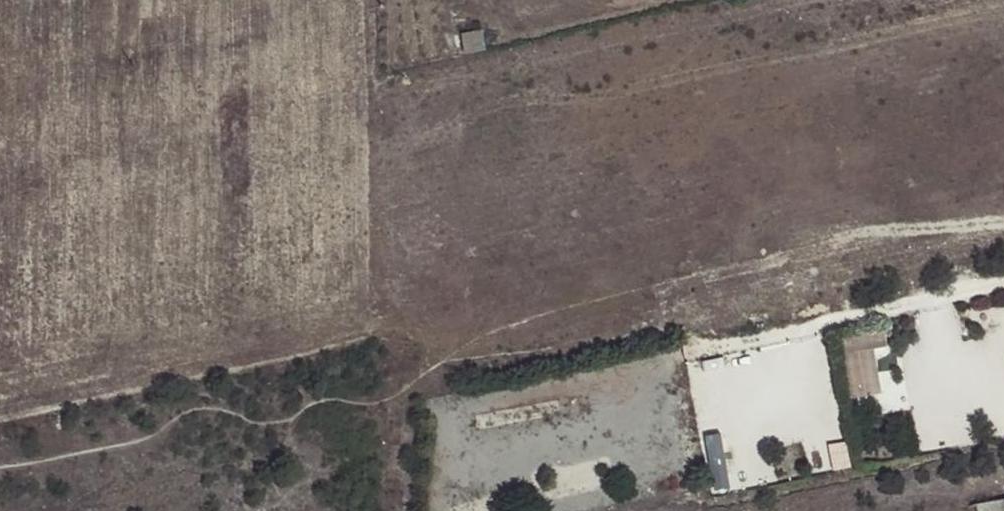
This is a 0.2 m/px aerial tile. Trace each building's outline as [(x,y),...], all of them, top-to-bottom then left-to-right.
[(884,327),(838,333),(847,398),(880,393),(874,349),(887,347),(884,327)] [(700,374),(706,401),(732,395),(726,369),(700,374)] [(736,486),(725,431),(707,435),(718,489),(736,486)] [(978,510),(1003,510),(1003,501),(977,505),(978,510)]
